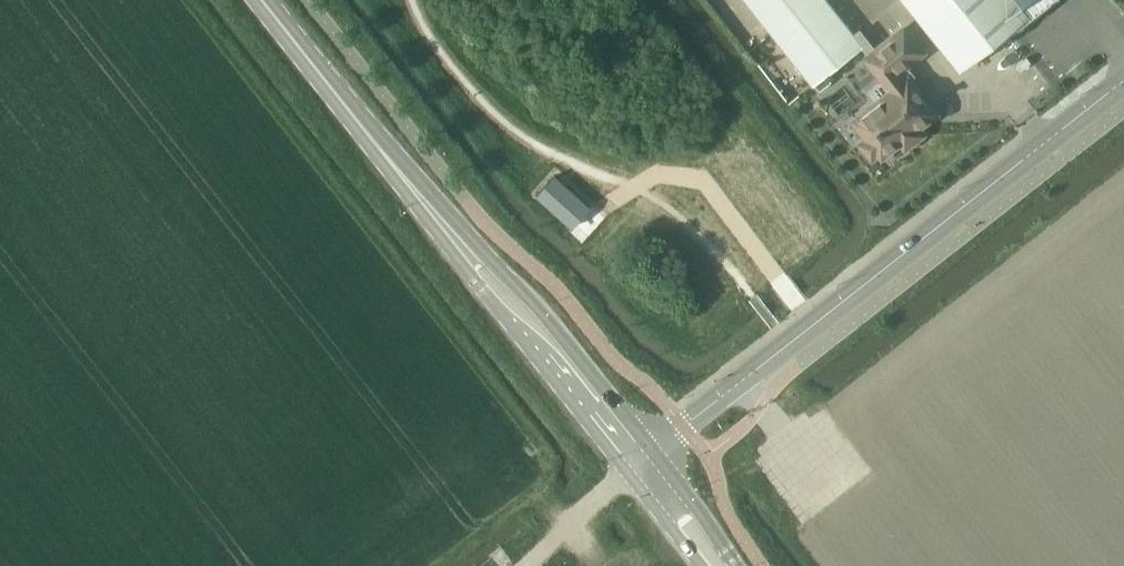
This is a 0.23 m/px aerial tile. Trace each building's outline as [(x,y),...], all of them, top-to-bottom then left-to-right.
[(861,46),(862,45),(827,0),(747,0),(813,84),(861,46)] [(960,69),(1010,30),(1013,34),(1048,6),(1043,0),(905,0),(960,69)] [(917,126),(934,113),(907,78),(906,79),(898,70),(922,51),(904,28),(866,57),(884,80),(869,92),(877,102),(855,120),(868,136),(860,143),(872,158),(880,151),(882,154),(899,140),(905,147),(922,134),(917,126)] [(825,74),(814,84),(819,91),(831,81),(825,74)] [(555,175),(537,195),(572,227),(590,207),(555,175)]
